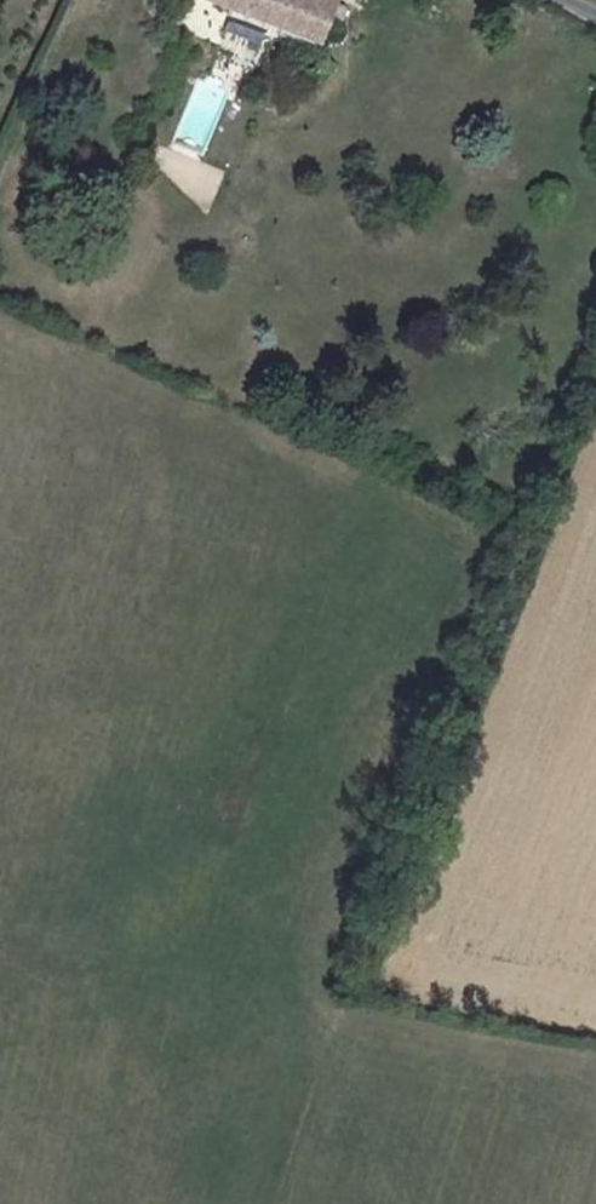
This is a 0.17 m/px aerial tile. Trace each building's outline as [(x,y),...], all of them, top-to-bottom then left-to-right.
[(283,30),(317,43),(329,9),(307,0),(209,0),(283,30)]
